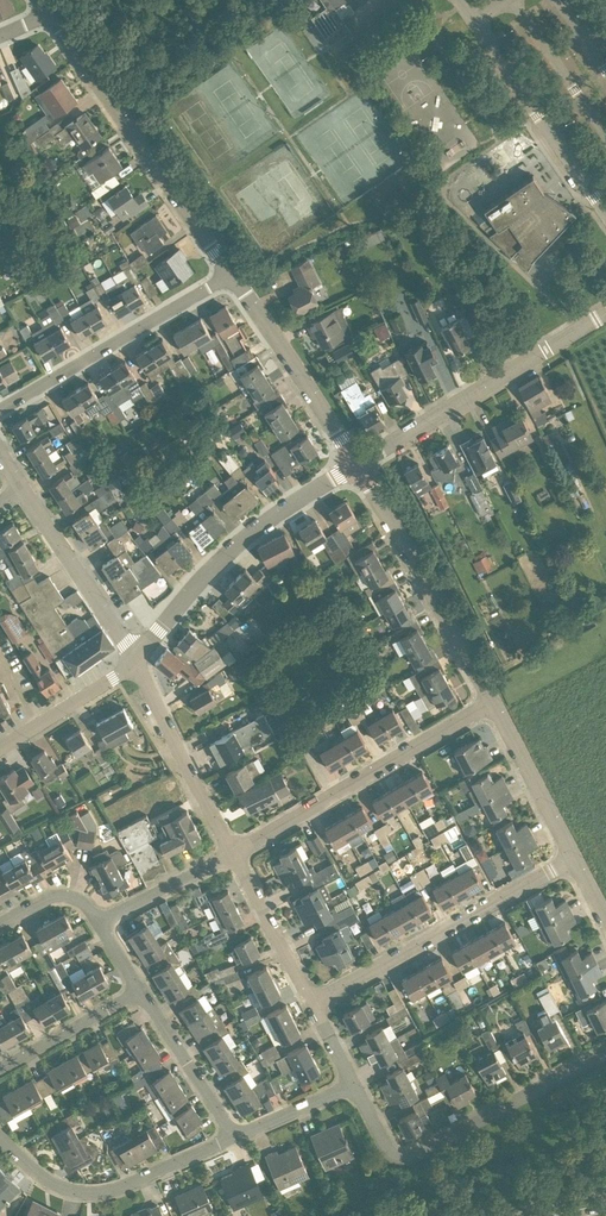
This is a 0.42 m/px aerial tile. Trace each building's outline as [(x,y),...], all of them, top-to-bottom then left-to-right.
[(10,0),(0,0),(0,15),(14,9),(10,0)] [(281,6),(277,0),(271,4),(275,10),(281,6)] [(347,25),(343,19),(354,11),(348,3),(353,0),(324,0),(328,6),(316,14),(335,41),(351,31),(347,25)] [(30,50),(21,56),(37,79),(55,66),(50,58),(48,59),(38,45),(32,49),(31,48),(29,49),(30,50)] [(30,91),(23,77),(15,80),(23,97),(30,91)] [(77,101),(67,87),(61,79),(34,97),(46,114),(23,130),(30,142),(30,143),(32,141),(37,138),(50,129),(46,124),(77,101)] [(14,97),(8,82),(1,85),(8,100),(14,97)] [(101,135),(94,125),(85,113),(56,133),(64,144),(74,137),(82,148),(93,141),(93,142),(96,140),(95,139),(101,135)] [(55,136),(50,129),(37,138),(42,145),(55,136)] [(38,152),(32,141),(30,143),(30,142),(28,143),(34,154),(35,153),(38,152)] [(109,147),(83,164),(89,173),(94,170),(101,181),(122,166),(109,147)] [(472,216),(490,233),(489,234),(511,254),(514,252),(526,264),(539,250),(575,212),(543,190),(533,175),(473,216),(472,216)] [(112,186),(107,180),(92,191),(97,197),(98,196),(112,186)] [(115,190),(112,186),(98,196),(103,202),(109,198),(124,218),(134,211),(135,213),(148,204),(143,196),(136,201),(126,186),(118,191),(117,189),(115,190)] [(80,223),(75,214),(67,219),(72,228),(80,223)] [(102,214),(98,217),(103,225),(107,222),(102,214)] [(138,239),(148,254),(164,243),(158,234),(163,231),(159,225),(162,223),(156,215),(131,233),(136,241),(138,239)] [(116,228),(113,224),(105,229),(109,235),(112,233),(111,231),(116,228)] [(431,233),(429,226),(422,229),(424,236),(431,233)] [(353,240),(358,251),(384,240),(380,230),(353,240)] [(156,265),(170,286),(192,271),(183,258),(185,257),(180,249),(156,265)] [(129,262),(135,272),(149,262),(143,253),(129,262)] [(310,286),(319,282),(310,264),(311,264),(308,258),(290,267),(293,273),(294,272),(300,286),(294,289),(296,292),(289,296),(297,313),(318,303),(310,286)] [(139,279),(135,272),(129,262),(127,259),(119,264),(122,269),(112,275),(131,308),(144,300),(134,281),(139,279)] [(20,261),(10,266),(16,279),(26,274),(27,273),(21,261),(20,261)] [(109,298),(108,298),(118,315),(131,308),(112,275),(111,275),(116,283),(108,288),(106,284),(104,286),(101,281),(94,286),(101,298),(106,295),(109,298)] [(157,292),(147,275),(140,280),(149,296),(157,292)] [(97,278),(94,277),(90,279),(94,285),(99,282),(97,278)] [(98,304),(95,306),(93,302),(101,298),(94,286),(86,290),(90,298),(80,304),(94,329),(107,321),(98,304)] [(42,287),(35,292),(39,299),(46,295),(42,287)] [(361,291),(358,299),(365,302),(369,295),(361,291)] [(420,298),(410,302),(415,311),(424,307),(420,298)] [(94,329),(80,304),(69,310),(64,303),(57,307),(64,320),(71,315),(73,318),(71,320),(81,337),(94,329)] [(225,306),(211,314),(223,336),(238,327),(225,306)] [(61,326),(60,326),(58,323),(64,320),(57,307),(49,312),(53,319),(43,326),(47,334),(57,351),(70,343),(61,326)] [(307,323),(311,332),(313,337),(317,335),(322,346),(345,335),(346,337),(353,334),(339,307),(333,310),(334,310),(307,323)] [(400,313),(397,315),(389,318),(396,333),(407,328),(400,313)] [(458,319),(441,327),(451,346),(452,345),(456,353),(457,352),(458,353),(463,351),(462,350),(470,346),(466,338),(475,333),(465,315),(458,319)] [(198,345),(212,337),(201,318),(187,326),(198,345)] [(27,341),(35,337),(27,324),(20,329),(27,341)] [(374,330),(381,341),(390,336),(383,325),(374,330)] [(184,353),(198,345),(187,326),(173,334),(184,353)] [(57,351),(47,334),(34,341),(44,358),(57,351)] [(219,338),(213,342),(221,356),(227,352),(219,338)] [(162,369),(169,365),(170,368),(171,367),(179,381),(191,374),(182,359),(180,357),(175,361),(171,355),(172,355),(162,339),(149,348),(162,369)] [(435,358),(429,345),(427,341),(421,344),(406,351),(409,358),(408,358),(411,366),(413,365),(419,378),(421,377),(422,378),(431,374),(430,373),(434,371),(429,361),(435,358)] [(353,355),(348,345),(332,352),(337,362),(353,355)] [(24,353),(29,355),(32,353),(29,346),(22,350),(24,353)] [(236,367),(256,355),(256,354),(254,355),(250,347),(231,358),(236,367)] [(158,375),(156,373),(162,369),(149,348),(136,356),(145,371),(146,370),(152,379),(158,375)] [(261,362),(256,355),(236,367),(240,374),(249,387),(266,376),(258,364),(261,362)] [(182,359),(191,374),(197,370),(188,356),(182,359)] [(408,374),(401,357),(391,362),(392,365),(383,370),(381,365),(371,371),(390,404),(396,401),(398,403),(405,398),(404,396),(407,394),(401,384),(402,380),(401,378),(408,374)] [(7,383),(4,377),(16,370),(11,361),(0,367),(0,387),(7,383)] [(156,399),(149,388),(145,382),(140,385),(134,376),(135,376),(125,361),(112,369),(129,397),(131,400),(143,392),(150,403),(156,399)] [(109,392),(111,394),(105,397),(112,409),(119,420),(126,416),(119,404),(129,397),(112,369),(99,377),(108,392),(109,392)] [(222,375),(217,378),(215,379),(219,386),(226,382),(222,375)] [(249,387),(256,398),(253,401),(258,408),(261,406),(281,393),(276,387),(274,389),(266,376),(249,387)] [(551,400),(540,376),(519,388),(537,426),(549,420),(544,411),(542,413),(538,407),(551,400)] [(362,390),(356,381),(341,390),(357,416),(357,417),(366,433),(370,431),(378,427),(378,426),(379,426),(378,424),(384,421),(383,420),(379,412),(381,410),(370,392),(367,387),(362,390)] [(104,415),(107,413),(112,409),(105,397),(103,395),(98,398),(88,382),(75,390),(85,406),(91,414),(99,409),(104,415)] [(149,388),(156,399),(166,393),(159,382),(149,388)] [(6,386),(0,390),(3,395),(9,391),(6,386)] [(72,414),(76,419),(70,423),(77,434),(83,430),(79,422),(84,419),(78,410),(85,406),(75,390),(62,399),(72,414)] [(344,395),(341,390),(334,394),(337,399),(344,395)] [(285,400),(285,399),(281,393),(261,406),(273,425),(290,414),(282,402),(285,400)] [(39,424),(48,419),(41,408),(33,413),(27,417),(13,425),(22,440),(35,432),(30,422),(36,419),(39,424)] [(571,409),(564,412),(568,420),(575,417),(571,409)] [(292,440),(299,435),(305,431),(301,425),(298,427),(290,414),(273,425),(281,438),(288,434),(292,440)] [(499,456),(533,438),(522,417),(513,422),(511,417),(492,427),(497,436),(490,440),(499,456)] [(66,428),(61,422),(49,429),(53,436),(66,428)] [(245,431),(240,423),(228,430),(233,439),(245,431)] [(550,433),(542,437),(546,446),(554,442),(550,433)] [(155,435),(149,439),(153,447),(160,444),(155,435)] [(299,435),(292,440),(271,453),(279,465),(285,475),(286,475),(284,472),(290,468),(291,471),(292,471),(290,467),(317,450),(307,435),(301,439),(299,435)] [(35,462),(49,454),(56,449),(48,436),(41,441),(40,440),(27,449),(35,462)] [(496,462),(483,436),(469,444),(467,440),(461,443),(465,450),(463,450),(475,473),(496,462)] [(262,455),(269,451),(261,438),(254,442),(262,455)] [(71,464),(88,453),(72,439),(66,443),(70,450),(64,454),(71,464)] [(214,449),(216,448),(215,446),(215,445),(211,440),(208,442),(212,448),(212,447),(214,449)] [(453,480),(455,463),(457,462),(448,446),(435,453),(435,454),(430,457),(436,468),(431,470),(435,479),(453,480)] [(128,450),(117,457),(125,469),(136,462),(128,450)] [(247,483),(242,478),(246,474),(229,453),(226,452),(219,458),(229,471),(231,474),(224,480),(229,487),(246,508),(258,499),(248,486),(249,485),(247,483)] [(88,453),(71,464),(69,466),(75,474),(88,465),(94,474),(99,471),(88,453)] [(44,475),(66,461),(62,454),(53,460),(49,454),(35,462),(44,475)] [(275,474),(276,475),(264,459),(255,466),(260,473),(255,477),(266,492),(278,483),(272,475),(274,473),(275,474)] [(431,487),(429,483),(418,463),(404,471),(414,487),(421,483),(425,490),(431,487)] [(127,470),(120,475),(125,483),(132,478),(127,470)] [(71,471),(50,485),(58,498),(81,483),(76,476),(74,477),(71,471)] [(474,492),(482,488),(474,473),(466,477),(474,492)] [(115,475),(108,479),(111,483),(118,479),(115,475)] [(67,511),(80,503),(87,498),(85,493),(94,487),(88,478),(81,483),(58,498),(67,511)] [(509,496),(518,492),(511,479),(503,484),(509,496)] [(95,489),(99,496),(110,488),(106,482),(95,489)] [(223,505),(224,504),(234,518),(246,508),(229,487),(222,493),(214,483),(205,490),(213,501),(218,497),(223,503),(222,503),(223,505)] [(440,509),(448,505),(438,484),(430,488),(440,509)] [(567,487),(572,497),(580,494),(575,484),(567,487)] [(95,506),(89,510),(86,511),(87,512),(73,521),(78,527),(82,533),(81,533),(82,534),(104,519),(98,511),(109,504),(108,502),(116,497),(110,488),(99,496),(92,501),(95,506)] [(474,492),(470,495),(480,515),(490,510),(492,514),(494,513),(482,488),(474,492)] [(214,510),(213,510),(208,504),(213,501),(205,490),(196,498),(203,507),(196,514),(213,535),(225,525),(215,512),(214,510)] [(332,532),(346,555),(356,550),(346,534),(360,525),(361,525),(345,500),(330,510),(330,508),(329,509),(341,527),(332,532)] [(170,534),(163,540),(168,547),(179,561),(180,561),(179,560),(185,556),(185,557),(192,552),(181,539),(182,539),(180,537),(175,531),(180,527),(174,520),(172,517),(163,506),(156,512),(165,523),(162,524),(170,534)] [(190,532),(190,531),(201,544),(213,535),(196,514),(188,520),(179,508),(174,512),(176,514),(172,517),(174,520),(180,527),(185,523),(190,529),(189,530),(190,532)] [(115,538),(127,530),(120,520),(109,527),(104,519),(82,534),(82,535),(83,534),(87,540),(86,540),(90,547),(104,538),(107,537),(106,536),(112,532),(115,538)] [(346,556),(346,555),(332,532),(326,536),(315,519),(300,529),(310,546),(321,539),(335,562),(346,556)] [(144,525),(136,521),(132,528),(140,532),(144,525)] [(20,535),(13,522),(0,529),(0,546),(20,535)] [(131,537),(127,530),(115,538),(107,543),(112,550),(124,542),(131,537)] [(297,557),(284,533),(258,547),(267,565),(268,564),(271,570),(297,557)] [(151,550),(156,556),(155,557),(156,559),(157,558),(167,571),(173,566),(178,561),(179,562),(179,561),(168,547),(163,540),(161,538),(153,544),(147,536),(144,539),(140,534),(133,539),(146,555),(151,550)] [(31,554),(23,540),(6,550),(3,545),(21,535),(20,535),(0,546),(0,559),(4,556),(10,565),(31,554)] [(467,545),(464,538),(458,540),(462,548),(467,545)] [(356,550),(346,555),(346,556),(357,575),(363,572),(381,562),(374,549),(376,548),(373,541),(356,550)] [(135,562),(126,549),(116,556),(103,565),(111,578),(135,562)] [(12,589),(27,581),(24,575),(38,567),(31,554),(10,565),(8,566),(13,575),(6,580),(12,589)] [(125,599),(142,588),(161,575),(153,564),(146,555),(135,562),(111,578),(125,599)] [(491,555),(488,556),(487,555),(472,562),(478,573),(486,569),(487,573),(497,568),(491,555)] [(363,572),(370,585),(365,588),(369,595),(371,594),(395,580),(391,574),(388,575),(381,562),(363,572)] [(235,579),(248,592),(258,583),(260,585),(268,577),(259,568),(252,575),(246,569),(235,579)] [(41,636),(44,640),(55,658),(67,677),(103,652),(97,643),(95,645),(89,637),(79,643),(66,624),(54,606),(48,597),(59,590),(50,576),(31,589),(27,581),(12,589),(41,636)] [(233,613),(241,605),(243,607),(253,597),(248,592),(235,579),(224,590),(231,596),(224,604),(233,613)] [(374,600),(378,599),(385,612),(403,602),(396,589),(399,587),(395,580),(371,594),(374,600)] [(277,585),(270,588),(274,595),(280,590),(277,585)] [(54,606),(65,599),(64,598),(59,590),(48,597),(54,606)] [(576,613),(571,600),(567,593),(557,597),(561,605),(566,617),(576,613)] [(300,607),(294,596),(287,600),(292,611),(300,607)] [(212,604),(219,612),(223,607),(220,604),(222,601),(219,598),(212,604)] [(385,612),(393,625),(394,632),(393,633),(417,620),(413,613),(410,615),(403,602),(385,612)] [(347,616),(355,612),(351,605),(343,609),(347,616)] [(0,620),(5,627),(14,641),(27,632),(17,615),(9,613),(5,613),(1,615),(0,620)] [(253,631),(256,636),(262,632),(251,616),(238,625),(246,636),(253,631)] [(114,644),(98,621),(91,625),(86,618),(81,622),(77,617),(69,622),(66,624),(79,643),(89,637),(95,645),(97,643),(103,652),(114,644)] [(420,627),(417,620),(393,633),(397,640),(400,638),(407,651),(425,641),(417,628),(420,627)] [(216,630),(221,638),(233,629),(232,627),(228,622),(224,624),(216,630)] [(188,665),(211,647),(202,639),(189,629),(173,649),(181,655),(179,657),(188,665)] [(155,663),(171,676),(177,669),(196,685),(227,662),(219,651),(227,645),(222,639),(211,647),(188,665),(179,657),(179,658),(167,648),(155,663)] [(44,640),(40,643),(39,643),(51,661),(55,658),(44,640)] [(421,661),(425,667),(439,659),(435,652),(432,654),(425,641),(407,651),(415,664),(421,661)] [(47,693),(60,684),(49,667),(45,670),(32,651),(24,656),(47,693)] [(420,695),(421,695),(429,690),(447,681),(440,668),(442,666),(439,659),(425,667),(409,676),(420,695)] [(198,711),(225,695),(220,685),(226,681),(221,671),(202,684),(205,690),(190,698),(194,704),(192,705),(195,710),(197,709),(198,711)] [(257,686),(252,677),(247,680),(253,689),(257,686)] [(428,709),(457,693),(457,692),(454,693),(447,681),(429,690),(421,695),(428,709)] [(1,713),(2,715),(5,713),(5,711),(11,708),(6,699),(10,697),(3,684),(0,686),(0,714),(1,713)] [(371,685),(364,689),(369,696),(375,692),(371,685)] [(255,694),(258,699),(267,694),(264,689),(255,694)] [(414,699),(406,703),(415,718),(422,714),(414,699)] [(407,706),(400,710),(408,723),(415,720),(407,706)] [(97,722),(106,739),(111,735),(116,744),(118,743),(119,743),(121,746),(130,741),(128,737),(124,729),(133,724),(124,708),(97,722)] [(354,713),(359,721),(366,717),(361,709),(354,713)] [(393,709),(380,716),(390,734),(403,726),(393,709)] [(353,725),(359,721),(354,713),(348,717),(353,725)] [(255,718),(210,743),(221,762),(232,756),(234,758),(245,752),(243,750),(251,746),(254,752),(277,740),(264,715),(255,719),(255,718)] [(318,720),(322,727),(329,723),(325,716),(318,720)] [(380,716),(367,724),(378,741),(390,734),(380,716)] [(311,724),(316,730),(316,731),(322,727),(318,720),(311,724)] [(96,755),(100,761),(107,757),(104,751),(102,750),(101,747),(94,752),(91,746),(80,729),(66,738),(72,748),(77,755),(84,750),(90,760),(96,755)] [(355,755),(368,747),(357,730),(345,737),(355,755)] [(345,737),(332,744),(343,762),(355,755),(345,737)] [(492,758),(486,746),(484,747),(479,738),(455,751),(465,772),(492,758)] [(98,743),(101,747),(102,750),(104,751),(108,749),(103,740),(98,743)] [(320,752),(330,769),(343,762),(332,744),(320,752)] [(60,777),(68,772),(62,763),(57,766),(51,757),(50,758),(44,750),(32,758),(41,773),(50,767),(51,770),(54,768),(60,777)] [(107,757),(100,761),(103,766),(110,762),(107,757)] [(235,788),(253,779),(252,778),(260,774),(252,759),(244,763),(226,772),(235,788)] [(296,764),(299,770),(305,766),(302,760),(296,764)] [(27,787),(34,782),(30,776),(24,766),(16,771),(14,769),(7,773),(7,772),(6,772),(7,773),(0,777),(0,784),(3,789),(7,796),(2,799),(7,807),(10,812),(26,802),(20,794),(29,789),(27,787)] [(420,796),(432,789),(422,771),(410,778),(420,796)] [(279,797),(290,791),(281,772),(238,794),(248,812),(279,797)] [(502,776),(492,782),(487,774),(478,778),(475,772),(465,777),(468,784),(469,784),(471,788),(468,790),(475,803),(481,800),(507,787),(502,776)] [(408,803),(420,796),(410,778),(397,786),(408,803)] [(397,786),(385,793),(395,811),(398,815),(410,808),(408,803),(397,786)] [(45,794),(40,787),(33,791),(38,798),(45,794)] [(507,787),(481,800),(485,809),(491,819),(507,811),(502,803),(506,801),(513,797),(507,787)] [(383,818),(395,811),(385,793),(372,800),(383,818)] [(54,798),(59,807),(67,803),(61,794),(54,798)] [(477,812),(473,804),(455,814),(457,819),(458,821),(477,812)] [(360,831),(372,824),(362,806),(349,814),(360,831)] [(9,832),(13,838),(23,832),(19,825),(10,812),(7,807),(0,811),(0,818),(9,832)] [(182,829),(194,823),(190,816),(187,811),(176,817),(172,809),(157,816),(168,837),(168,838),(183,831),(182,829)] [(84,846),(87,830),(79,815),(77,810),(68,815),(75,828),(76,827),(79,828),(76,845),(84,846)] [(79,815),(87,830),(84,846),(92,848),(93,839),(94,836),(96,837),(97,823),(89,810),(79,815)] [(337,821),(347,839),(360,831),(349,814),(337,821)] [(153,828),(149,820),(147,815),(116,831),(138,868),(166,854),(160,841),(153,828)] [(439,829),(455,820),(452,816),(446,819),(444,816),(435,821),(439,829)] [(335,846),(347,839),(337,821),(324,828),(335,846)] [(422,828),(424,832),(427,837),(439,829),(435,821),(422,828)] [(526,824),(516,829),(512,821),(496,829),(506,848),(532,834),(526,824)] [(381,826),(385,834),(391,830),(392,830),(388,822),(381,826)] [(201,836),(194,823),(182,829),(183,831),(168,838),(168,837),(160,841),(166,854),(201,836)] [(456,824),(437,834),(442,842),(460,832),(456,824)] [(385,834),(381,826),(374,830),(384,847),(390,843),(389,841),(385,834)] [(39,827),(32,831),(35,836),(42,832),(39,827)] [(66,847),(74,842),(67,830),(59,833),(57,830),(45,836),(60,863),(66,859),(68,863),(73,860),(66,847)] [(442,842),(437,834),(431,838),(435,846),(442,842)] [(527,850),(531,848),(537,844),(532,834),(506,848),(515,866),(531,858),(527,850)] [(325,848),(318,835),(311,839),(306,838),(315,854),(325,848)] [(416,847),(422,843),(418,835),(412,839),(416,847)] [(60,863),(45,836),(45,837),(49,845),(38,851),(42,857),(35,861),(44,877),(55,870),(53,866),(60,863)] [(474,856),(466,843),(459,847),(467,861),(474,856)] [(303,860),(296,846),(289,850),(287,846),(281,850),(283,853),(280,855),(283,860),(274,864),(279,873),(303,860)] [(126,862),(120,850),(117,849),(109,853),(111,856),(89,867),(92,873),(95,871),(99,878),(117,868),(117,867),(126,862)] [(392,849),(383,854),(388,863),(397,858),(392,849)] [(478,851),(476,853),(480,861),(489,856),(488,854),(478,851)] [(25,858),(14,864),(24,883),(30,879),(32,883),(44,877),(35,861),(29,864),(25,858)] [(295,883),(308,876),(312,882),(337,869),(333,862),(315,871),(313,866),(308,868),(303,860),(279,873),(283,882),(292,878),(295,883)] [(369,860),(362,864),(367,872),(373,868),(369,860)] [(379,865),(378,865),(382,872),(390,868),(386,860),(378,864),(379,865)] [(3,871),(1,867),(0,868),(0,880),(9,896),(20,890),(18,886),(24,883),(14,864),(3,871)] [(367,872),(362,864),(355,867),(360,875),(367,872)] [(483,884),(472,866),(459,873),(469,892),(483,884)] [(126,877),(123,879),(117,868),(99,878),(102,884),(98,885),(104,898),(130,885),(126,877)] [(417,872),(424,885),(431,882),(423,868),(417,872)] [(325,901),(318,887),(340,875),(337,869),(312,882),(315,888),(301,895),(304,901),(295,905),(300,914),(325,901)] [(432,912),(422,894),(421,894),(418,888),(424,885),(417,872),(410,875),(417,888),(405,894),(408,901),(409,901),(419,920),(432,912)] [(469,892),(459,873),(446,880),(456,899),(469,892)] [(368,874),(361,878),(366,886),(373,882),(368,874)] [(366,886),(361,878),(355,882),(359,890),(366,886)] [(9,896),(0,880),(0,901),(9,896)] [(446,880),(432,888),(443,907),(456,899),(446,880)] [(412,883),(403,887),(407,893),(415,889),(412,883)] [(358,891),(354,884),(347,888),(351,895),(358,891)] [(194,897),(201,893),(199,887),(191,891),(194,897)] [(203,892),(194,897),(198,904),(206,900),(214,916),(221,913),(235,905),(228,890),(220,894),(220,893),(209,898),(206,891),(203,892)] [(566,900),(555,905),(551,897),(530,908),(539,926),(571,911),(566,900)] [(316,923),(325,919),(328,925),(342,918),(355,911),(352,904),(338,911),(336,906),(329,910),(325,901),(300,914),(305,923),(313,918),(316,923)] [(409,901),(408,901),(395,908),(406,927),(419,920),(409,901)] [(181,913),(176,904),(169,906),(171,910),(175,917),(181,913)] [(235,905),(221,913),(214,916),(222,932),(215,936),(213,932),(204,937),(204,939),(195,942),(199,951),(230,938),(226,931),(236,925),(236,924),(243,920),(235,905)] [(395,908),(382,916),(393,935),(406,927),(395,908)] [(165,913),(172,927),(178,923),(175,917),(171,910),(165,913)] [(355,911),(342,918),(328,925),(332,931),(323,936),(325,941),(317,946),(321,955),(346,942),(354,937),(347,924),(359,918),(355,911)] [(566,926),(570,924),(576,921),(571,911),(539,926),(548,945),(570,935),(566,926)] [(64,913),(51,921),(63,943),(71,939),(67,933),(73,929),(64,913)] [(133,918),(136,923),(143,919),(140,913),(133,918)] [(382,916),(369,923),(379,942),(393,935),(382,916)] [(155,937),(147,925),(143,919),(136,923),(140,929),(129,936),(137,949),(155,937)] [(37,929),(43,939),(45,944),(51,941),(54,946),(58,947),(63,943),(51,921),(37,929)] [(502,948),(515,941),(512,935),(505,922),(492,929),(502,948)] [(478,937),(489,956),(491,961),(505,954),(502,948),(492,929),(478,937)] [(360,935),(367,948),(374,944),(366,931),(360,935)] [(43,955),(36,942),(30,946),(23,934),(9,942),(17,957),(31,950),(35,957),(43,971),(48,969),(50,968),(43,955)] [(243,959),(243,960),(259,951),(251,936),(235,944),(237,947),(231,950),(237,962),(243,959)] [(167,941),(160,945),(155,937),(137,949),(146,962),(152,958),(156,964),(174,952),(167,941)] [(465,944),(476,963),(489,956),(478,937),(465,944)] [(75,954),(89,946),(85,940),(67,950),(71,956),(75,953),(75,954)] [(17,957),(9,942),(0,947),(0,957),(8,971),(21,963),(17,957)] [(353,956),(346,942),(321,955),(326,964),(335,959),(337,964),(353,956)] [(452,952),(462,970),(476,963),(465,944),(452,952)] [(92,953),(89,946),(75,954),(79,960),(92,953)] [(581,957),(578,951),(577,949),(569,953),(566,946),(553,952),(565,979),(597,963),(592,952),(581,957)] [(43,955),(50,968),(55,965),(57,964),(50,951),(43,955)] [(179,975),(175,968),(181,963),(174,952),(156,964),(160,969),(153,973),(162,986),(179,975)] [(523,956),(527,962),(531,959),(528,953),(523,956)] [(439,984),(452,976),(442,957),(428,965),(439,984)] [(62,961),(57,964),(55,965),(62,977),(69,973),(62,961)] [(592,978),(596,976),(602,973),(597,963),(565,979),(571,991),(574,990),(578,998),(575,999),(580,1007),(591,1001),(586,991),(596,987),(592,978)] [(223,976),(235,971),(233,964),(219,970),(218,967),(204,973),(209,981),(223,976)] [(55,965),(50,968),(48,969),(61,992),(48,999),(57,1015),(70,1007),(62,992),(68,989),(62,977),(55,965)] [(425,991),(439,984),(428,965),(415,972),(425,991)] [(87,973),(95,989),(108,981),(100,966),(87,973)] [(247,975),(254,989),(274,980),(266,966),(247,975)] [(237,970),(235,971),(223,976),(226,983),(240,977),(237,970)] [(402,980),(412,998),(425,991),(415,972),(402,980)] [(517,975),(522,983),(528,980),(528,979),(524,973),(524,972),(517,975)] [(87,973),(73,981),(76,988),(81,997),(95,989),(87,973)] [(3,977),(10,990),(14,988),(17,986),(9,974),(3,977)] [(193,984),(192,984),(187,987),(179,975),(162,986),(170,999),(179,993),(183,999),(197,990),(193,984)] [(467,975),(460,979),(464,987),(470,984),(471,983),(467,975)] [(522,983),(517,975),(510,979),(515,987),(522,983)] [(8,991),(10,990),(3,977),(0,979),(0,989),(3,994),(8,991)] [(464,987),(460,979),(453,982),(458,990),(464,987)] [(274,980),(254,989),(262,1004),(281,994),(274,980)] [(382,981),(375,985),(379,991),(385,987),(382,981)] [(500,991),(496,983),(489,987),(493,995),(500,991)] [(548,987),(550,992),(558,988),(556,983),(548,987)] [(21,984),(17,986),(14,988),(22,1001),(29,997),(21,984)] [(398,1010),(405,1007),(395,987),(387,991),(398,1010)] [(14,988),(10,990),(8,991),(15,1005),(22,1001),(14,988)] [(564,999),(558,988),(550,992),(556,1003),(564,999)] [(189,1022),(207,1010),(199,997),(201,996),(197,990),(183,999),(187,1005),(180,1009),(189,1022)] [(568,1042),(555,1017),(551,1019),(549,1015),(559,1010),(549,990),(538,996),(545,1010),(537,1014),(542,1024),(537,1027),(548,1049),(563,1041),(564,1043),(567,1041),(570,1045),(568,1042)] [(38,996),(30,1000),(43,1023),(57,1015),(48,999),(41,1003),(38,996)] [(462,1001),(466,1008),(473,1004),(469,997),(462,1001)] [(586,1010),(597,1031),(605,1026),(605,1000),(586,1010)] [(374,1017),(366,1002),(361,1005),(344,1014),(352,1029),(369,1021),(369,1020),(374,1017)] [(481,1008),(485,1016),(493,1012),(489,1004),(481,1008)] [(241,1012),(245,1019),(258,1012),(255,1005),(241,1012)] [(267,1014),(274,1029),(293,1019),(286,1005),(267,1014)] [(8,1022),(16,1038),(30,1030),(17,1007),(10,1011),(14,1018),(8,1022)] [(207,1037),(221,1028),(225,1025),(225,1024),(221,1018),(220,1018),(213,1007),(207,1010),(189,1022),(197,1035),(203,1031),(207,1037)] [(405,1007),(398,1010),(386,1017),(390,1023),(408,1013),(405,1007)] [(446,1011),(450,1018),(456,1015),(451,1008),(446,1011)] [(439,1015),(443,1023),(450,1019),(446,1011),(439,1015)] [(258,1012),(245,1019),(248,1026),(262,1019),(258,1012)] [(437,1027),(443,1023),(439,1015),(432,1019),(437,1027)] [(505,1040),(507,1045),(518,1066),(525,1062),(528,1067),(529,1067),(526,1061),(537,1056),(526,1035),(531,1032),(523,1018),(515,1022),(520,1032),(505,1040)] [(301,1033),(293,1019),(274,1029),(281,1043),(301,1033)] [(16,1038),(8,1022),(0,1026),(0,1041),(3,1045),(16,1038)] [(120,1031),(133,1052),(151,1041),(142,1027),(139,1029),(134,1022),(120,1031)] [(212,1059),(230,1048),(222,1035),(229,1031),(225,1025),(221,1028),(207,1037),(211,1042),(204,1046),(212,1059)] [(365,1054),(389,1041),(382,1027),(366,1035),(369,1040),(360,1045),(365,1054)] [(499,1046),(489,1029),(481,1033),(490,1050),(499,1046)] [(84,1049),(86,1053),(94,1068),(103,1063),(107,1069),(121,1062),(109,1040),(101,1045),(99,1041),(84,1049)] [(159,1054),(151,1041),(133,1052),(147,1073),(161,1064),(156,1057),(159,1054)] [(397,1054),(389,1041),(365,1054),(369,1062),(378,1058),(381,1063),(397,1054)] [(287,1054),(281,1057),(288,1070),(294,1067),(294,1068),(313,1058),(306,1043),(287,1053),(287,1054)] [(407,1057),(421,1050),(417,1043),(404,1050),(407,1057)] [(264,1057),(278,1050),(275,1044),(261,1051),(264,1057)] [(227,1068),(231,1074),(245,1065),(241,1059),(238,1060),(230,1048),(212,1059),(221,1072),(227,1068)] [(475,1059),(489,1086),(490,1085),(488,1083),(495,1079),(497,1084),(498,1084),(496,1079),(506,1073),(493,1049),(490,1050),(475,1059)] [(264,1057),(261,1059),(264,1066),(281,1057),(278,1050),(264,1057)] [(421,1050),(407,1057),(406,1057),(410,1064),(424,1056),(421,1050)] [(76,1054),(62,1062),(72,1080),(94,1068),(86,1053),(78,1057),(76,1054)] [(301,1081),(309,1077),(320,1072),(313,1058),(294,1068),(294,1067),(288,1070),(294,1083),(301,1080),(301,1081)] [(50,1073),(42,1077),(51,1092),(72,1080),(62,1062),(48,1070),(50,1073)] [(161,1064),(147,1073),(160,1094),(178,1083),(169,1070),(166,1072),(161,1064)] [(234,1099),(251,1088),(243,1075),(249,1071),(245,1065),(231,1074),(235,1080),(225,1086),(234,1099)] [(410,1081),(403,1067),(387,1075),(390,1080),(381,1085),(385,1094),(410,1081)] [(424,1075),(429,1084),(436,1080),(431,1071),(424,1075)] [(442,1089),(445,1095),(451,1092),(458,1105),(467,1100),(465,1096),(475,1091),(465,1074),(449,1082),(445,1073),(436,1078),(438,1082),(442,1089)] [(44,1096),(50,1092),(51,1092),(42,1077),(34,1082),(32,1079),(18,1087),(28,1105),(44,1096)] [(259,1100),(257,1096),(266,1090),(269,1096),(275,1093),(270,1080),(269,1080),(268,1077),(267,1078),(262,1082),(251,1088),(234,1099),(242,1112),(244,1110),(246,1112),(245,1113),(253,1109),(251,1106),(259,1100)] [(270,1080),(275,1093),(282,1090),(277,1077),(270,1080)] [(417,1095),(410,1081),(385,1094),(390,1102),(399,1098),(402,1103),(417,1095)] [(442,1089),(438,1082),(425,1089),(428,1096),(442,1089)] [(160,1094),(174,1116),(188,1107),(183,1099),(187,1097),(178,1083),(160,1094)] [(95,1089),(99,1095),(105,1091),(101,1085),(95,1089)] [(18,1087),(4,1094),(6,1098),(0,1101),(0,1118),(4,1122),(14,1116),(12,1114),(28,1105),(18,1087)] [(112,1096),(120,1111),(129,1106),(120,1091),(112,1096)] [(432,1123),(426,1113),(434,1109),(428,1097),(416,1102),(420,1109),(399,1120),(407,1136),(425,1127),(428,1133),(433,1131),(430,1124),(432,1123)] [(192,1105),(188,1107),(174,1116),(188,1138),(202,1128),(197,1121),(201,1119),(192,1105)] [(60,1148),(78,1138),(72,1127),(80,1122),(76,1115),(74,1112),(57,1121),(43,1129),(50,1142),(55,1139),(60,1148)] [(115,1120),(118,1126),(123,1123),(121,1117),(115,1120)] [(339,1123),(311,1135),(325,1168),(340,1161),(340,1159),(341,1159),(341,1157),(352,1152),(346,1139),(347,1139),(346,1137),(345,1137),(339,1123)] [(157,1147),(155,1144),(163,1139),(154,1125),(141,1132),(137,1125),(128,1130),(132,1137),(142,1155),(157,1147)] [(81,1137),(78,1138),(60,1148),(68,1162),(72,1160),(76,1169),(96,1158),(98,1148),(98,1147),(98,1146),(97,1145),(88,1142),(89,1139),(81,1137)] [(142,1155),(132,1137),(110,1149),(119,1164),(127,1160),(129,1163),(142,1155)] [(295,1146),(278,1154),(276,1151),(266,1155),(280,1188),(308,1175),(295,1146)] [(233,1170),(234,1173),(221,1178),(230,1198),(237,1195),(241,1205),(262,1196),(248,1163),(233,1170)] [(7,1201),(9,1202),(10,1201),(9,1199),(20,1188),(0,1168),(0,1208),(7,1201)] [(192,1188),(176,1195),(185,1215),(199,1215),(213,1210),(202,1184),(192,1188)] [(32,1204),(27,1215),(25,1215),(61,1215),(33,1202),(32,1204)] [(145,1208),(131,1215),(132,1215),(163,1215),(158,1205),(150,1209),(149,1207),(145,1208)] [(332,1210),(324,1205),(320,1212),(326,1215),(327,1215),(328,1215),(329,1215),(332,1210)]
